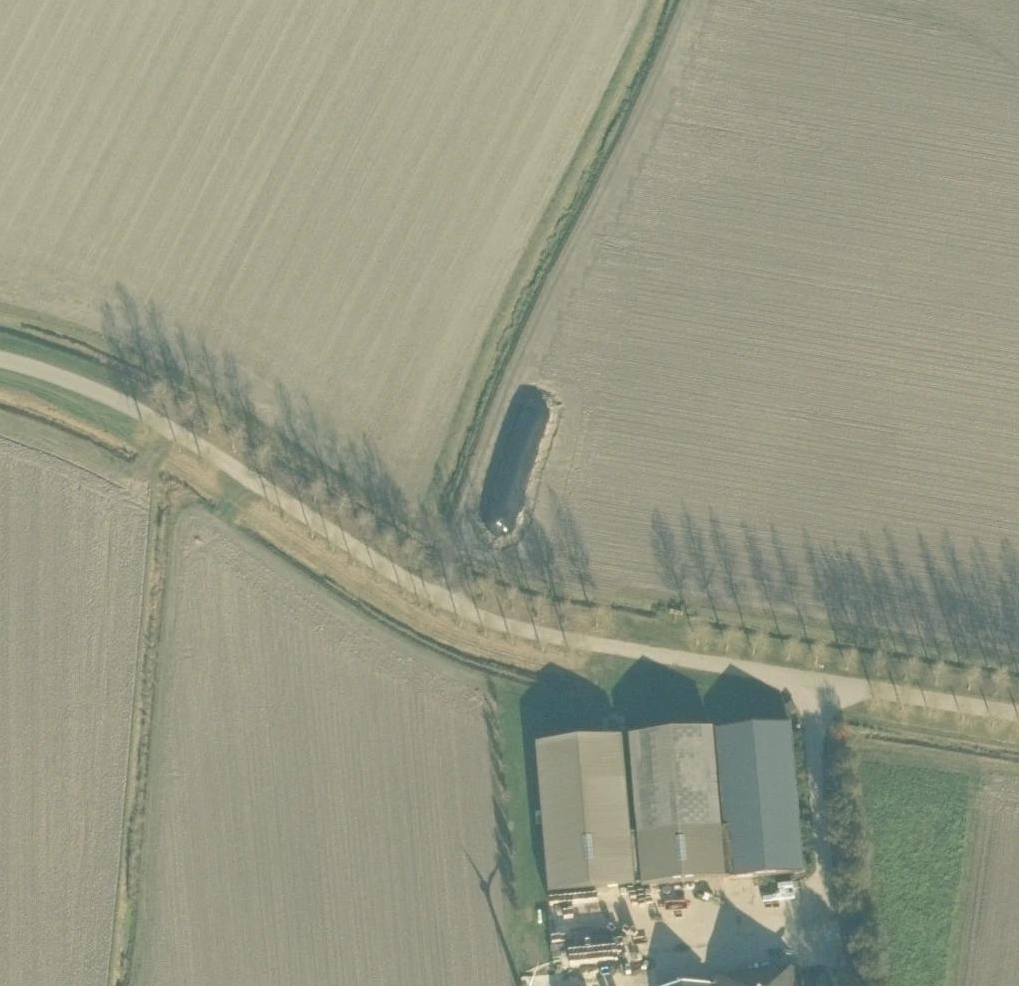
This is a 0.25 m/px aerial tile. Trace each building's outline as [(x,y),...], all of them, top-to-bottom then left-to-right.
[(639,835),(630,836),(622,743),(537,750),(549,894),(803,873),(791,725),(716,731),(725,828),(720,829),(711,732),(631,739),(639,835)] [(796,969),(713,980),(713,985),(799,985),(796,969)]
